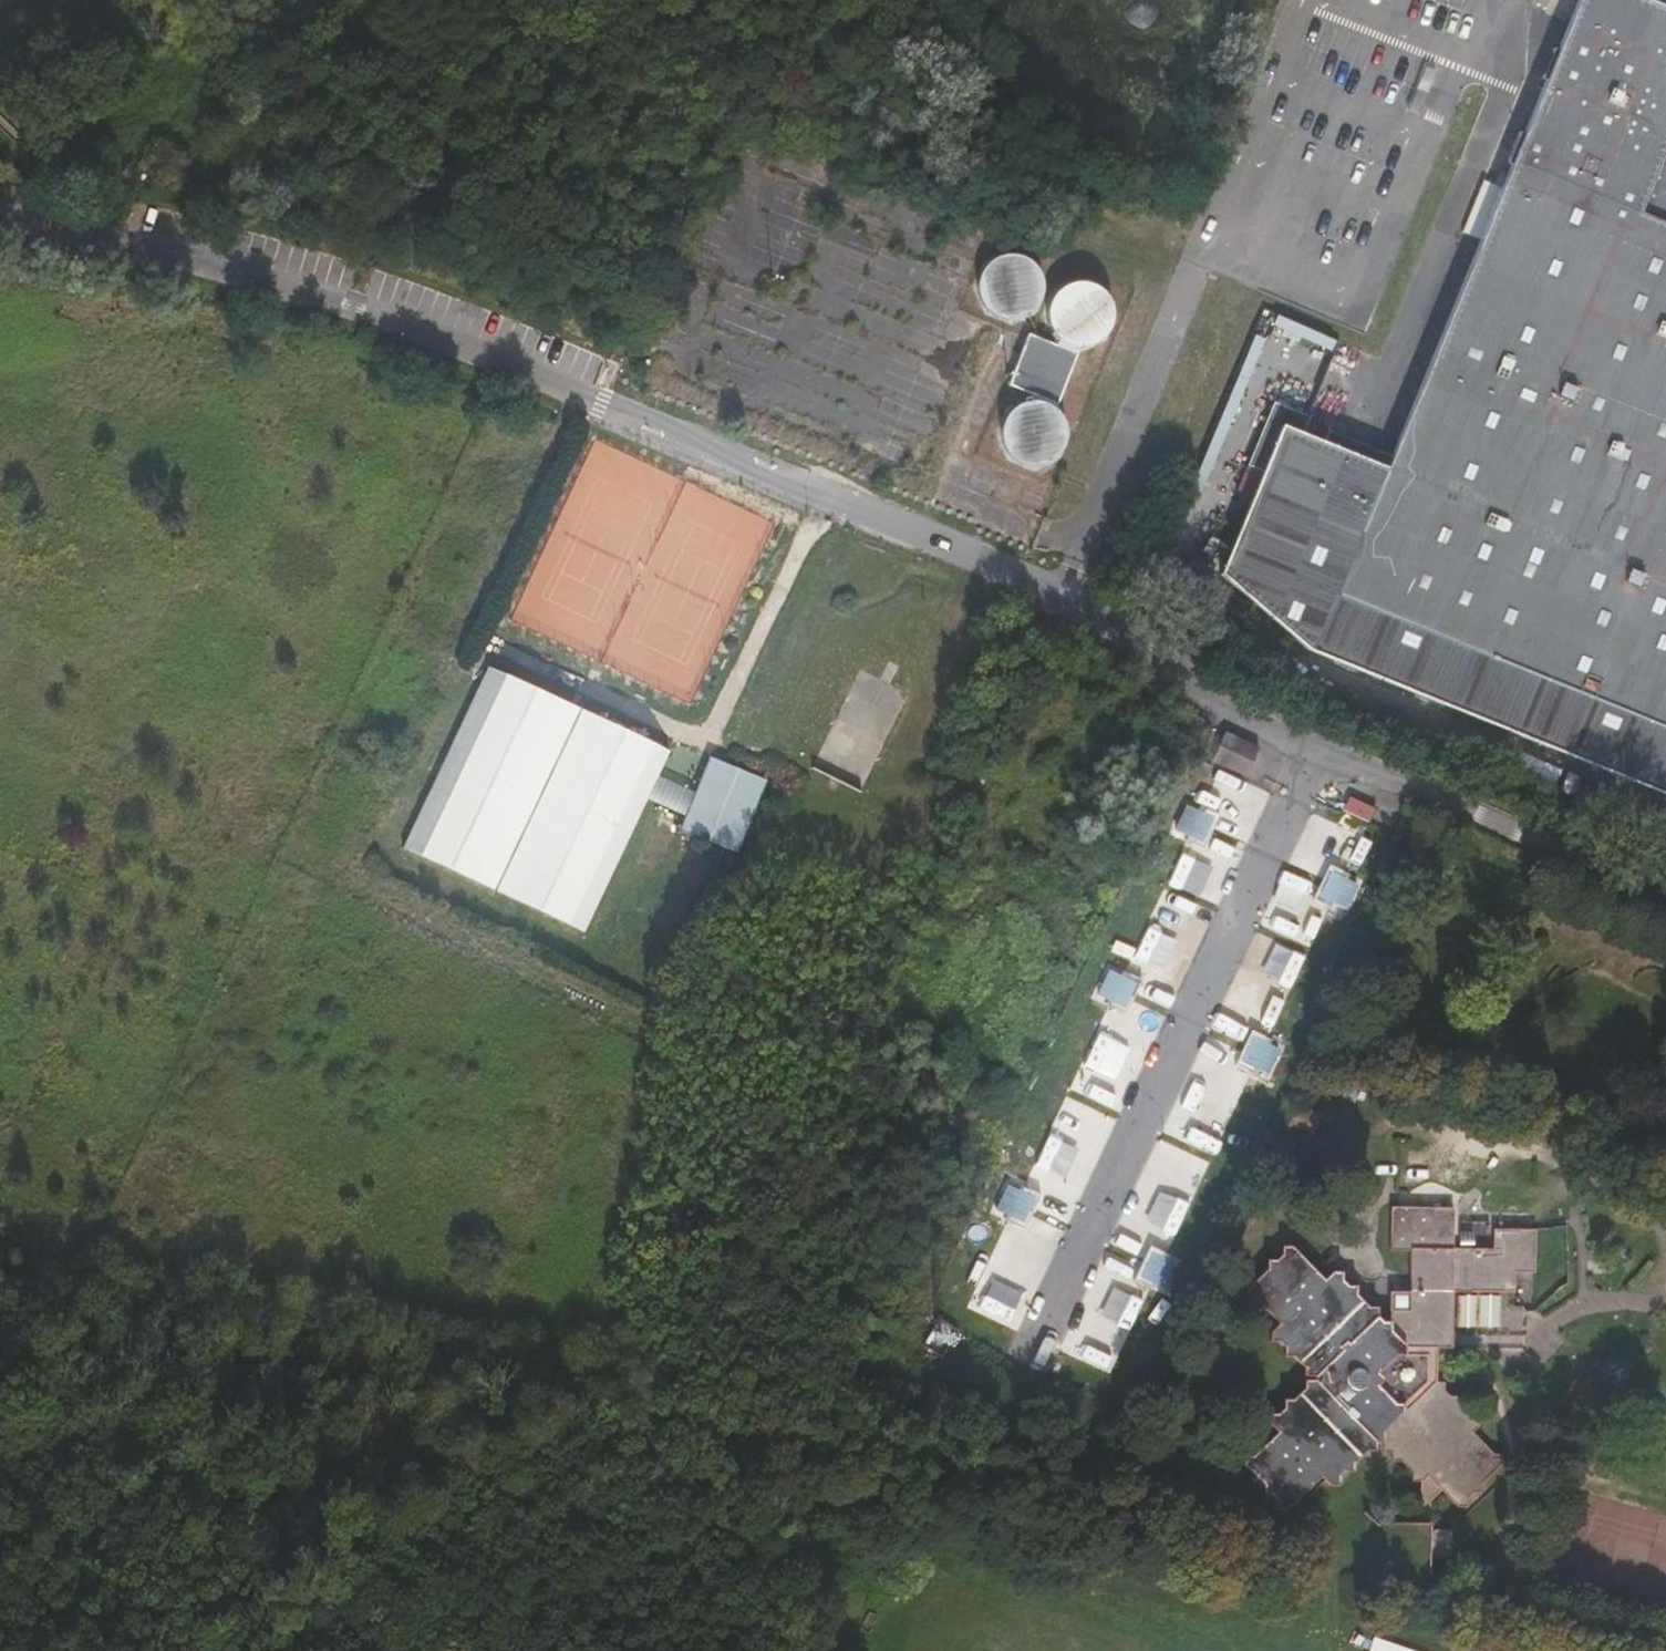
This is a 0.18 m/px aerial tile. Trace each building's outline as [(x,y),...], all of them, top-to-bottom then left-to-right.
[(1396,464),(1289,421),(1218,601),(1230,629),(1665,803),(1665,0),(1582,0),(1396,464)] [(1049,294),(1022,250),(975,278),(1002,323),(1049,294)] [(1010,384),(1059,401),(1079,342),(1097,348),(1115,296),(1061,277),(1041,333),(1029,329),(1010,384)] [(1050,408),(1012,410),(1013,457),(1052,456),(1050,408)] [(577,924),(665,744),(663,744),(485,656),(397,835),(577,924)] [(1214,821),(1185,808),(1173,834),(1202,847),(1214,821)] [(638,838),(662,850),(676,857),(682,844),(643,826),(638,838)] [(670,870),(674,861),(660,854),(656,864),(670,870)] [(1358,887),(1329,874),(1318,900),(1346,913),(1358,887)] [(1137,984),(1108,971),(1097,998),(1125,1011),(1137,984)] [(1280,1051),(1251,1038),(1239,1065),(1268,1078),(1280,1051)] [(1037,1197),(1008,1184),(996,1210),(1025,1223),(1037,1197)] [(1274,1495),(1279,1501),(1279,1507),(1290,1506),(1321,1478),(1329,1486),(1336,1486),(1340,1482),(1342,1473),(1353,1469),(1353,1462),(1375,1443),(1384,1441),(1386,1450),(1392,1451),(1394,1457),(1401,1458),(1415,1472),(1420,1481),(1429,1477),(1461,1506),(1471,1492),(1481,1489),(1482,1479),(1501,1460),(1501,1455),(1495,1456),(1474,1436),(1473,1428),(1478,1425),(1478,1417),(1469,1415),(1459,1405),(1460,1399),(1458,1397),(1451,1397),(1444,1389),(1444,1382),(1434,1380),(1434,1348),(1451,1346),(1452,1290),(1514,1291),(1517,1270),(1535,1271),(1536,1230),(1496,1230),(1493,1248),(1453,1246),(1453,1207),(1392,1206),(1391,1248),(1411,1249),(1411,1310),(1391,1310),(1392,1325),(1378,1315),(1377,1307),(1367,1308),(1355,1296),(1356,1286),(1348,1287),(1342,1281),(1341,1272),(1335,1272),(1325,1281),(1292,1247),(1283,1247),(1283,1255),(1277,1261),(1267,1261),(1268,1269),(1246,1290),(1280,1322),(1269,1332),(1271,1342),(1280,1341),(1286,1346),(1286,1356),(1294,1355),(1306,1367),(1306,1379),(1306,1385),(1294,1398),(1285,1399),(1285,1406),(1277,1415),(1272,1415),(1271,1425),(1278,1434),(1254,1456),(1247,1457),(1246,1464),(1264,1484),(1265,1494),(1274,1495)] [(1179,1267),(1150,1254),(1139,1280),(1168,1293),(1179,1267)] [(1452,1532),(1434,1532),(1431,1550),(1437,1558),(1447,1558),(1452,1555),(1452,1532)] [(1375,1634),(1369,1650),(1425,1650),(1375,1634)]
